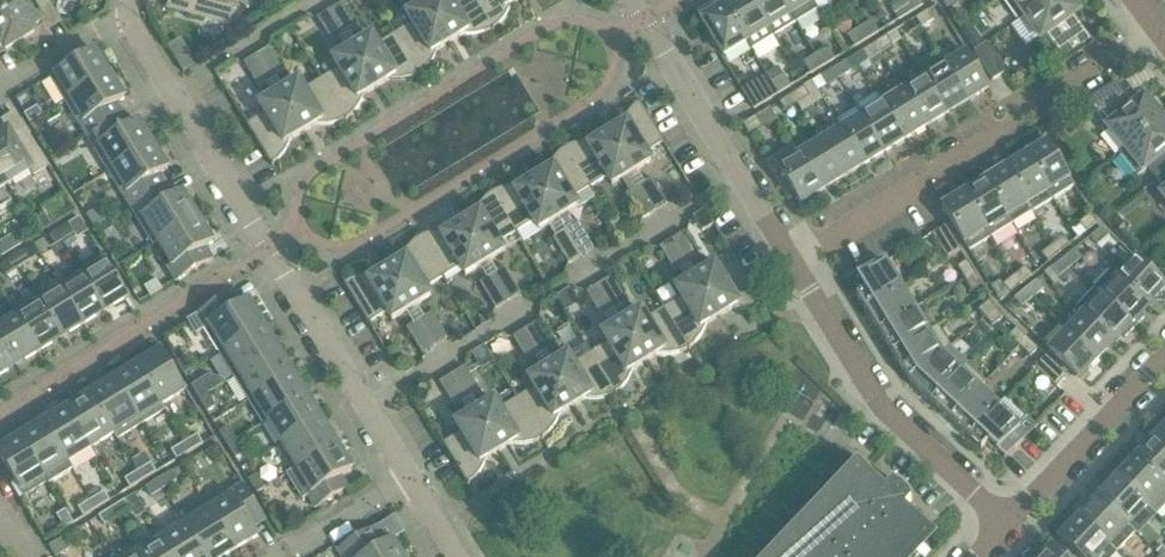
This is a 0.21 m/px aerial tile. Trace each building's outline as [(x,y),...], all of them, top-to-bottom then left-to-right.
[(20,42),(35,33),(32,29),(42,23),(36,13),(49,5),(46,0),(0,0),(0,9),(20,42)] [(189,16),(229,27),(233,9),(227,8),(229,0),(194,0),(189,16)] [(292,3),(290,0),(279,0),(278,2),(282,9),(292,3)] [(426,5),(450,44),(463,36),(467,36),(470,36),(473,36),(476,36),(480,36),(483,35),(486,34),(489,32),(492,31),(493,32),(474,0),(452,0),(451,1),(450,0),(434,0),(426,5)] [(493,32),(494,32),(493,30),(496,28),(498,26),(501,24),(503,21),(505,19),(506,16),(508,13),(509,10),(510,7),(521,0),(474,0),(493,32)] [(724,6),(747,43),(752,51),(774,38),(750,0),(732,0),(733,1),(724,6)] [(774,38),(796,24),(781,0),(750,0),(774,38)] [(796,24),(818,11),(813,2),(813,3),(811,0),(781,0),(796,24)] [(904,3),(911,14),(922,7),(918,0),(908,0),(904,3)] [(958,5),(956,0),(940,0),(947,12),(958,5)] [(1023,17),(1048,0),(1003,0),(1018,21),(1023,17)] [(1023,17),(1040,41),(1045,37),(1063,63),(1093,43),(1074,16),(1079,13),(1070,0),(1071,0),(1048,0),(1023,17)] [(911,14),(904,3),(892,10),(899,21),(911,14)] [(342,4),(329,12),(345,37),(357,30),(342,4)] [(411,25),(395,35),(420,77),(421,77),(420,75),(422,73),(425,71),(427,69),(429,66),(431,64),(433,61),(435,58),(436,55),(437,52),(450,44),(426,5),(406,17),(411,25)] [(747,43),(724,6),(715,12),(712,6),(698,14),(724,57),(747,43)] [(3,47),(6,51),(20,42),(0,9),(0,49),(3,47)] [(345,37),(329,12),(317,19),(333,45),(345,37)] [(928,12),(916,19),(922,29),(934,21),(928,12)] [(922,29),(916,19),(904,27),(909,36),(922,29)] [(871,22),(859,30),(867,41),(878,34),(871,22)] [(867,41),(859,30),(848,37),(855,48),(867,41)] [(372,38),(353,50),(377,89),(390,81),(393,81),(397,81),(403,81),(406,81),(409,80),(413,79),(415,77),(418,76),(419,78),(420,77),(395,35),(377,46),(372,38)] [(886,37),(874,45),(880,54),(892,47),(886,37)] [(986,43),(973,52),(992,82),(1005,74),(986,43)] [(880,54),(874,45),(862,53),(868,62),(880,54)] [(268,49),(256,57),(272,82),(284,75),(268,49)] [(827,49),(815,57),(822,68),(834,61),(827,49)] [(338,70),(321,80),(347,122),(346,120),(349,118),(352,116),(355,113),(357,110),(359,107),(361,104),(362,101),(363,97),(377,89),(353,50),(333,62),(338,70)] [(51,79),(66,103),(110,76),(95,52),(51,79)] [(966,54),(945,67),(967,103),(988,90),(966,54)] [(272,82),(256,57),(244,64),(259,90),(272,82)] [(822,68),(815,57),(804,64),(811,75),(822,68)] [(845,63),(833,71),(838,80),(851,72),(845,63)] [(945,67),(924,80),(946,116),(967,103),(945,67)] [(838,80),(833,71),(820,78),(826,87),(838,80)] [(66,103),(87,138),(120,118),(113,107),(124,100),(110,76),(66,103)] [(778,95),(771,84),(766,76),(742,91),(754,110),(778,95)] [(783,76),(771,84),(778,95),(790,88),(783,76)] [(299,83),(279,95),(303,134),(317,126),(320,126),(324,126),(328,126),(331,126),(335,125),(338,124),(342,122),(345,121),(346,122),(347,122),(321,80),(304,91),(299,83)] [(924,80),(903,93),(925,128),(946,116),(924,80)] [(898,84),(877,97),(904,141),(925,128),(903,93),(898,84)] [(1125,151),(1164,118),(1164,115),(1158,106),(1153,110),(1144,99),(1139,103),(1129,91),(1125,95),(1116,84),(1085,102),(1098,117),(1102,114),(1111,125),(1107,129),(1125,151)] [(803,88),(791,96),(797,105),(809,98),(803,88)] [(303,134),(279,95),(260,107),(265,115),(248,125),(243,117),(242,118),(273,167),(274,167),(273,165),(275,163),(278,161),(280,159),(283,156),(284,154),(286,151),(288,148),(289,145),(290,142),(303,134)] [(855,108),(857,110),(884,154),(904,141),(877,97),(876,95),(855,108)] [(797,105),(791,96),(779,103),(785,113),(797,105)] [(621,127),(608,136),(632,175),(651,163),(646,155),(663,144),(668,153),(669,152),(638,102),(637,103),(638,104),(635,106),(633,108),(631,111),(628,113),(626,116),(625,118),(623,121),(622,124),(621,127)] [(37,108),(24,116),(30,125),(43,116),(37,108)] [(857,110),(836,123),(863,167),(884,154),(857,110)] [(87,138),(109,173),(153,147),(138,123),(127,130),(120,118),(87,138)] [(761,127),(755,118),(743,126),(748,135),(761,127)] [(1156,181),(1164,174),(1164,118),(1125,151),(1119,155),(1137,178),(1147,170),(1156,181)] [(815,136),(820,144),(842,179),(863,167),(836,123),(815,136)] [(7,186),(30,171),(34,177),(48,168),(27,134),(14,142),(8,132),(0,137),(0,174),(7,186)] [(565,147),(564,147),(590,189),(607,179),(612,187),(622,181),(629,193),(639,187),(632,175),(608,136),(594,144),(591,143),(588,143),(584,143),(581,143),(578,144),(575,145),(572,146),(569,147),(566,149),(565,147)] [(820,144),(799,156),(821,192),(842,179),(820,144)] [(1047,144),(1026,157),(1053,201),(1074,188),(1047,144)] [(821,192),(799,156),(793,146),(766,163),(782,190),(788,186),(800,205),(821,192)] [(109,173),(131,209),(164,189),(156,177),(168,170),(153,147),(109,173)] [(548,172),(534,181),(558,220),(595,197),(590,189),(564,147),(564,148),(565,150),(562,151),(559,153),(557,156),(555,158),(553,161),(551,164),(550,166),(549,169),(548,172)] [(1026,157),(1005,170),(1032,213),(1053,201),(1026,157)] [(1005,170),(984,182),(1011,226),(1032,213),(1005,170)] [(1156,181),(1164,192),(1164,174),(1156,181)] [(651,180),(639,187),(655,213),(667,205),(651,180)] [(492,192),(491,192),(517,234),(533,224),(539,232),(558,220),(534,181),(521,189),(518,188),(514,188),(511,188),(508,188),(505,189),(502,190),(498,191),(495,192),(493,194),(492,192)] [(984,182),(963,195),(990,239),(1011,226),(984,182)] [(639,187),(629,193),(627,195),(642,220),(655,213),(639,187)] [(153,246),(158,243),(197,219),(182,193),(171,200),(164,189),(131,209),(153,246)] [(474,217),(461,226),(485,265),(504,253),(499,245),(517,234),(491,192),(490,193),(491,194),(489,196),(486,198),(484,201),(482,203),(480,206),(478,208),(476,211),(475,214),(474,217)] [(990,239),(963,195),(942,208),(969,252),(990,239)] [(98,213),(87,219),(94,231),(105,224),(98,213)] [(1105,222),(1115,234),(1124,226),(1115,215),(1105,222)] [(1079,225),(1085,233),(1097,225),(1090,216),(1079,225)] [(197,219),(158,243),(173,266),(168,269),(176,283),(209,263),(202,251),(213,244),(197,219)] [(578,225),(566,232),(581,257),(594,250),(578,225)] [(69,226),(56,233),(62,242),(74,234),(69,226)] [(418,237),(417,237),(443,279),(460,269),(465,277),(485,265),(461,226),(447,234),(444,233),(440,233),(436,233),(433,234),(429,234),(426,235),(422,237),(419,239),(418,237)] [(617,231),(623,240),(633,235),(629,228),(624,227),(617,231)] [(933,235),(948,260),(960,253),(945,227),(933,235)] [(1090,239),(1097,248),(1109,238),(1102,229),(1090,239)] [(581,257),(566,232),(554,240),(569,265),(581,257)] [(62,242),(56,233),(44,241),(49,249),(62,242)] [(684,234),(672,241),(688,266),(700,259),(684,234)] [(15,236),(5,242),(11,252),(21,245),(15,236)] [(401,262),(387,271),(411,310),(431,298),(426,290),(443,279),(417,237),(417,238),(418,239),(415,242),(412,244),(410,247),(407,249),(405,252),(403,256),(402,259),(401,262)] [(1063,237),(1052,246),(1059,255),(1070,246),(1063,237)] [(688,266),(672,241),(660,249),(675,274),(688,266)] [(1059,255),(1052,246),(1041,255),(1048,264),(1059,255)] [(1075,251),(1064,260),(1071,269),(1082,260),(1075,251)] [(25,253),(12,260),(18,269),(30,261),(25,253)] [(101,255),(79,269),(105,312),(128,299),(101,255)] [(700,259),(688,266),(695,279),(719,318),(733,310),(736,310),(739,310),(743,310),(746,310),(749,309),(754,308),(758,306),(761,305),(762,306),(764,306),(733,256),(731,257),(737,265),(720,275),(712,261),(700,259)] [(18,269),(12,260),(0,268),(5,276),(18,269)] [(1071,269),(1064,260),(1052,269),(1060,278),(1071,269)] [(1135,261),(1117,279),(1147,308),(1164,289),(1135,261)] [(957,268),(964,280),(974,275),(966,262),(957,268)] [(856,297),(865,311),(901,289),(885,264),(855,283),(856,285),(857,284),(862,293),(856,297)] [(1025,268),(1014,277),(1021,286),(1032,277),(1025,268)] [(69,286),(62,291),(83,326),(105,312),(79,269),(64,278),(69,286)] [(505,270),(492,277),(508,302),(520,295),(505,270)] [(411,310),(387,271),(374,279),(371,278),(368,278),(364,278),(361,278),(358,279),(355,280),(352,281),(349,282),(346,284),(345,282),(343,283),(374,333),(375,332),(370,324),(387,313),(392,322),(411,310)] [(1094,290),(1101,297),(1135,329),(1144,319),(1140,315),(1147,308),(1117,279),(1110,273),(1094,290)] [(974,275),(964,280),(972,293),(981,287),(974,275)] [(508,302),(492,277),(480,285),(496,310),(508,302)] [(1021,286),(1014,277),(1003,286),(1009,295),(1021,286)] [(599,286),(614,311),(624,305),(627,304),(611,279),(599,286)] [(664,309),(689,351),(690,351),(689,349),(692,347),(694,345),(697,343),(699,340),(701,338),(702,335),(704,332),(705,329),(706,326),(719,318),(695,279),(676,291),(681,299),(664,309)] [(156,281),(144,289),(150,299),(162,292),(156,281)] [(1037,282),(1025,291),(1033,300),(1044,291),(1037,282)] [(602,319),(614,311),(599,286),(587,294),(602,319)] [(865,311),(878,333),(914,311),(901,289),(865,311)] [(62,291),(40,304),(61,339),(83,326),(62,291)] [(1033,300),(1025,291),(1014,300),(1022,309),(1033,300)] [(12,310),(17,318),(39,353),(61,339),(40,304),(35,296),(12,310)] [(205,330),(220,354),(264,327),(248,302),(237,309),(229,296),(188,322),(197,336),(205,330)] [(1101,297),(1084,315),(1114,343),(1121,335),(1125,339),(1135,329),(1101,297)] [(978,312),(985,320),(996,311),(989,303),(978,312)] [(614,311),(622,324),(646,363),(659,355),(663,355),(666,355),(669,355),(672,355),(676,355),(679,354),(682,353),(685,351),(688,350),(689,351),(664,309),(647,320),(642,312),(632,318),(624,305),(614,311)] [(878,333),(892,355),(936,328),(922,306),(914,311),(878,333)] [(996,311),(985,320),(992,328),(1003,319),(996,311)] [(431,315),(419,322),(434,347),(447,340),(431,315)] [(1084,315),(1067,332),(1097,361),(1114,343),(1084,315)] [(0,329),(0,339),(17,366),(39,353),(17,318),(0,329)] [(434,347),(419,322),(407,330),(422,355),(434,347)] [(538,324),(525,331),(541,356),(553,349),(538,324)] [(607,344),(590,354),(616,396),(617,396),(616,394),(618,392),(621,390),(623,388),(625,385),(627,383),(629,380),(631,377),(632,374),(633,371),(646,363),(622,324),(602,336),(607,344)] [(220,354),(235,378),(279,351),(264,327),(220,354)] [(892,355),(908,382),(941,355),(948,349),(936,328),(892,355)] [(1009,338),(1019,348),(1027,340),(1016,330),(1009,338)] [(541,356),(525,331),(513,339),(529,364),(541,356)] [(1097,361),(1067,332),(1049,351),(1079,379),(1097,361)] [(17,366),(0,339),(0,377),(17,366)] [(1027,340),(1019,348),(1030,358),(1037,350),(1027,340)] [(235,378),(249,402),(293,375),(279,351),(235,378)] [(161,352),(137,367),(161,406),(185,392),(161,352)] [(568,357),(549,369),(573,408),(586,400),(589,400),(593,400),(596,400),(599,400),(602,400),(605,399),(609,398),(612,396),(614,395),(616,397),(616,396),(590,354),(573,365),(568,357)] [(908,382),(931,403),(960,373),(941,355),(908,382)] [(1046,358),(1035,369),(1057,389),(1067,378),(1046,358)] [(190,367),(182,365),(178,367),(183,376),(192,371),(190,367)] [(931,403),(950,421),(979,391),(985,384),(966,366),(960,373),(931,403)] [(137,367),(114,381),(141,425),(164,411),(161,406),(137,367)] [(464,369),(452,376),(468,401),(480,394),(464,369)] [(534,389),(517,399),(543,441),(542,439),(545,437),(548,434),(551,432),(553,429),(555,426),(557,423),(558,419),(559,416),(573,408),(549,369),(529,381),(534,389)] [(263,425),(268,422),(307,398),(293,375),(249,402),(263,425)] [(468,401),(452,376),(440,384),(455,409),(468,401)] [(114,381),(90,395),(114,435),(117,439),(141,425),(114,381)] [(191,388),(199,400),(207,395),(200,383),(191,388)] [(950,421),(968,439),(997,409),(979,391),(950,421)] [(90,395),(67,410),(91,449),(114,435),(90,395)] [(207,395),(199,400),(206,412),(215,407),(207,395)] [(268,422),(282,445),(321,421),(307,398),(268,422)] [(495,402),(475,414),(499,453),(513,444),(516,445),(520,445),(524,445),(527,445),(531,444),(534,443),(538,441),(541,440),(542,441),(543,441),(517,399),(500,410),(495,402)] [(997,409),(968,439),(981,451),(989,442),(996,449),(992,453),(994,455),(998,451),(1006,458),(1034,429),(1004,401),(997,409)] [(67,410),(44,424),(68,463),(91,449),(67,410)] [(499,453),(475,414),(456,426),(461,434),(444,444),(439,436),(438,437),(468,486),(470,486),(469,484),(471,482),(474,480),(476,478),(478,475),(480,473),(482,470),(484,467),(485,464),(486,461),(499,453)] [(282,445),(297,469),(336,445),(321,421),(282,445)] [(44,424),(21,438),(45,477),(68,463),(44,424)] [(1150,436),(1164,450),(1164,428),(1164,429),(1160,425),(1150,436)] [(220,434),(227,447),(236,441),(228,429),(220,434)] [(1135,459),(1164,487),(1164,450),(1150,436),(1140,446),(1144,450),(1135,459)] [(197,437),(185,444),(190,453),(203,445),(197,437)] [(21,438),(0,451),(0,458),(24,497),(48,482),(45,477),(21,438)] [(236,441),(227,447),(235,459),(243,454),(236,441)] [(190,453),(185,444),(171,453),(177,461),(190,453)] [(336,445),(297,469),(288,475),(302,499),(307,496),(315,510),(348,490),(341,477),(352,470),(336,445)] [(1113,475),(1147,507),(1156,516),(1164,506),(1164,487),(1135,459),(1127,469),(1123,465),(1113,475)] [(150,465),(138,473),(143,481),(155,474),(150,465)] [(143,481),(138,473),(126,480),(131,489),(143,481)] [(171,473),(158,481),(163,490),(176,482),(171,473)] [(912,556),(907,551),(925,531),(904,512),(913,502),(911,499),(909,497),(907,494),(905,491),(903,489),(900,487),(897,485),(894,483),(891,482),(883,491),(866,475),(854,488),(849,483),(823,510),(828,515),(810,533),(805,528),(786,549),(791,553),(788,556),(910,556),(912,556)] [(1107,489),(1098,499),(1128,527),(1147,507),(1113,475),(1103,486),(1107,489)] [(257,476),(248,481),(257,495),(265,489),(257,476)] [(163,490),(158,481),(145,489),(150,498),(163,490)] [(242,485),(206,507),(233,552),(257,537),(253,530),(265,523),(262,518),(242,485)] [(104,494),(91,501),(97,510),(109,502),(104,494)] [(1085,504),(1075,515),(1116,553),(1135,534),(1128,527),(1098,499),(1089,508),(1085,504)] [(97,510),(91,501),(79,509),(84,517),(97,510)] [(125,502),(112,509),(117,518),(130,510),(125,502)] [(183,522),(205,556),(225,556),(233,552),(206,507),(183,522)] [(117,518),(112,509),(98,517),(104,526),(117,518)] [(56,517),(64,530),(73,524),(65,511),(56,517)] [(1075,515),(1065,525),(1069,529),(1060,539),(1078,556),(1113,556),(1116,553),(1075,515)] [(160,536),(173,556),(205,556),(183,522),(160,536)] [(341,556),(405,556),(402,552),(398,551),(392,542),(385,545),(375,529),(370,532),(370,531),(337,551),(341,556)] [(137,550),(141,556),(173,556),(160,536),(137,550)] [(49,548),(55,556),(59,556),(69,551),(62,540),(49,548)] [(1051,548),(1043,556),(1060,556),(1051,548)]
